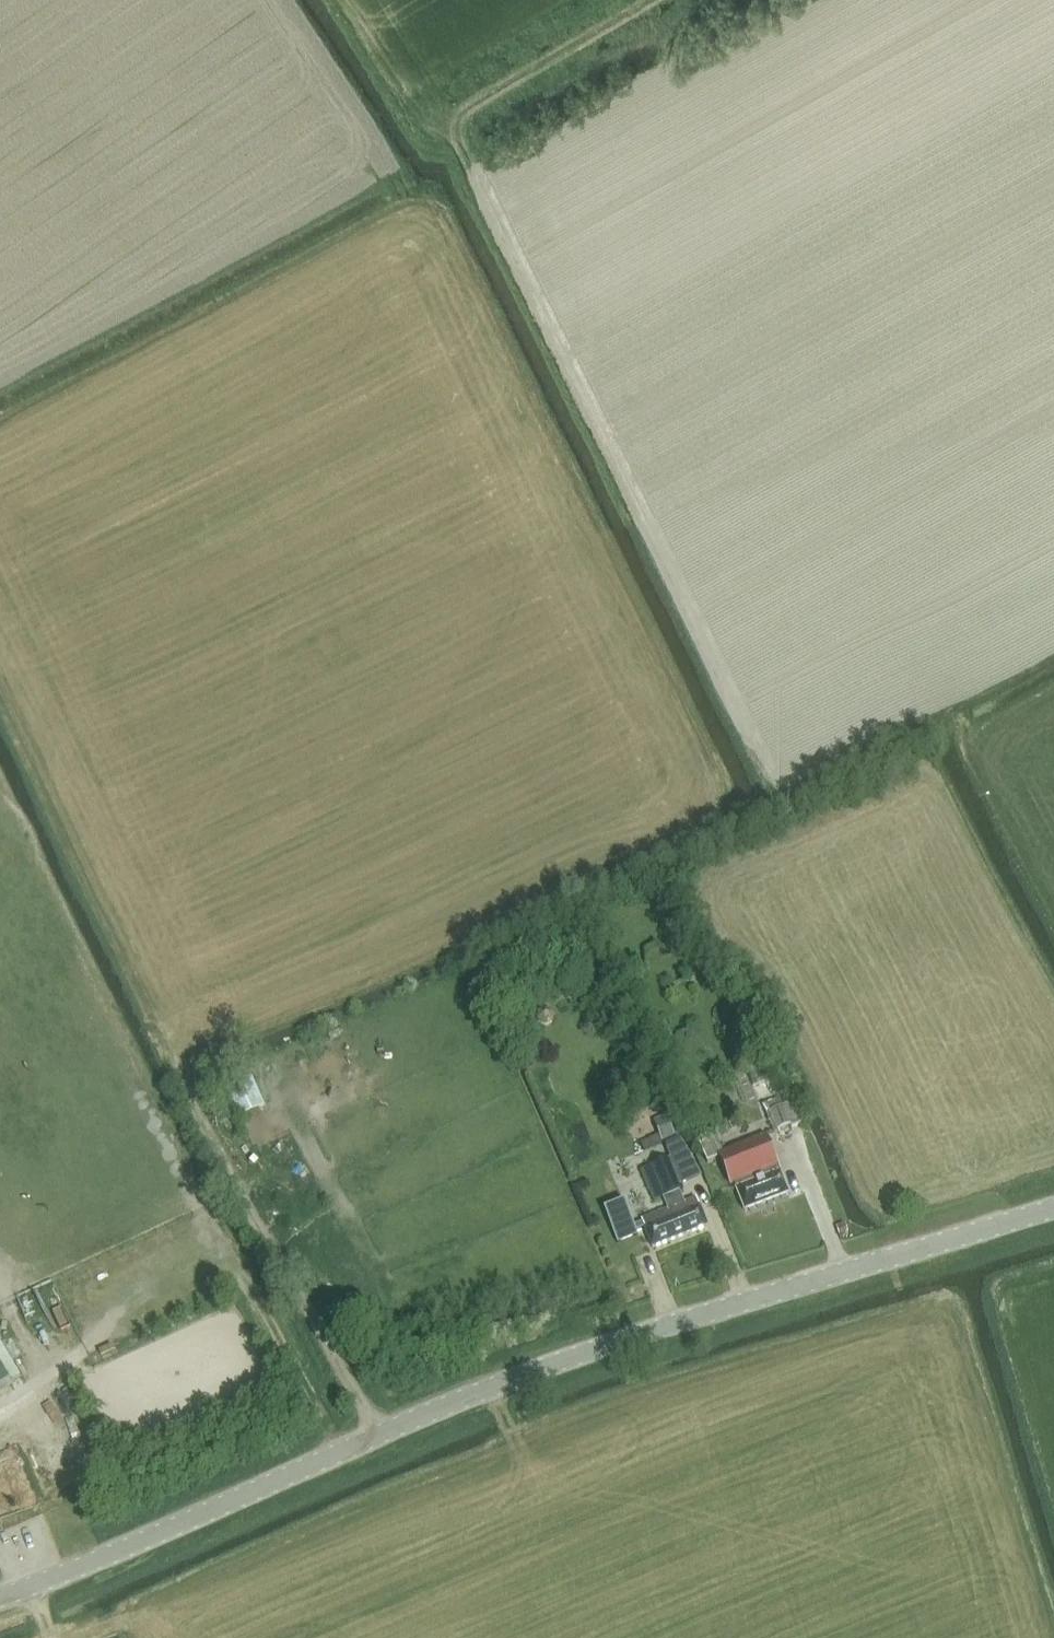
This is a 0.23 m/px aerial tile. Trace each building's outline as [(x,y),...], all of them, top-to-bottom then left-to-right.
[(553,1024),(553,1015),(546,1009),(537,1013),(536,1022),(544,1028),(553,1024)] [(227,1085),(242,1117),(268,1104),(253,1073),(227,1085)] [(769,1113),(776,1132),(790,1126),(783,1107),(769,1113)] [(666,1117),(653,1121),(661,1143),(674,1138),(666,1117)] [(734,1184),(744,1212),(788,1195),(766,1137),(722,1154),(716,1137),(699,1144),(707,1163),(719,1158),(730,1186),(734,1184)] [(688,1202),(681,1186),(701,1178),(678,1139),(663,1145),(669,1159),(650,1167),(667,1210),(641,1221),(642,1223),(634,1226),(624,1202),(604,1211),(617,1243),(638,1235),(636,1232),(644,1229),(652,1248),(707,1226),(696,1199),(688,1202)] [(49,1297),(25,1308),(39,1337),(62,1326),(49,1297)] [(0,1367),(0,1398),(14,1390),(0,1367)]
